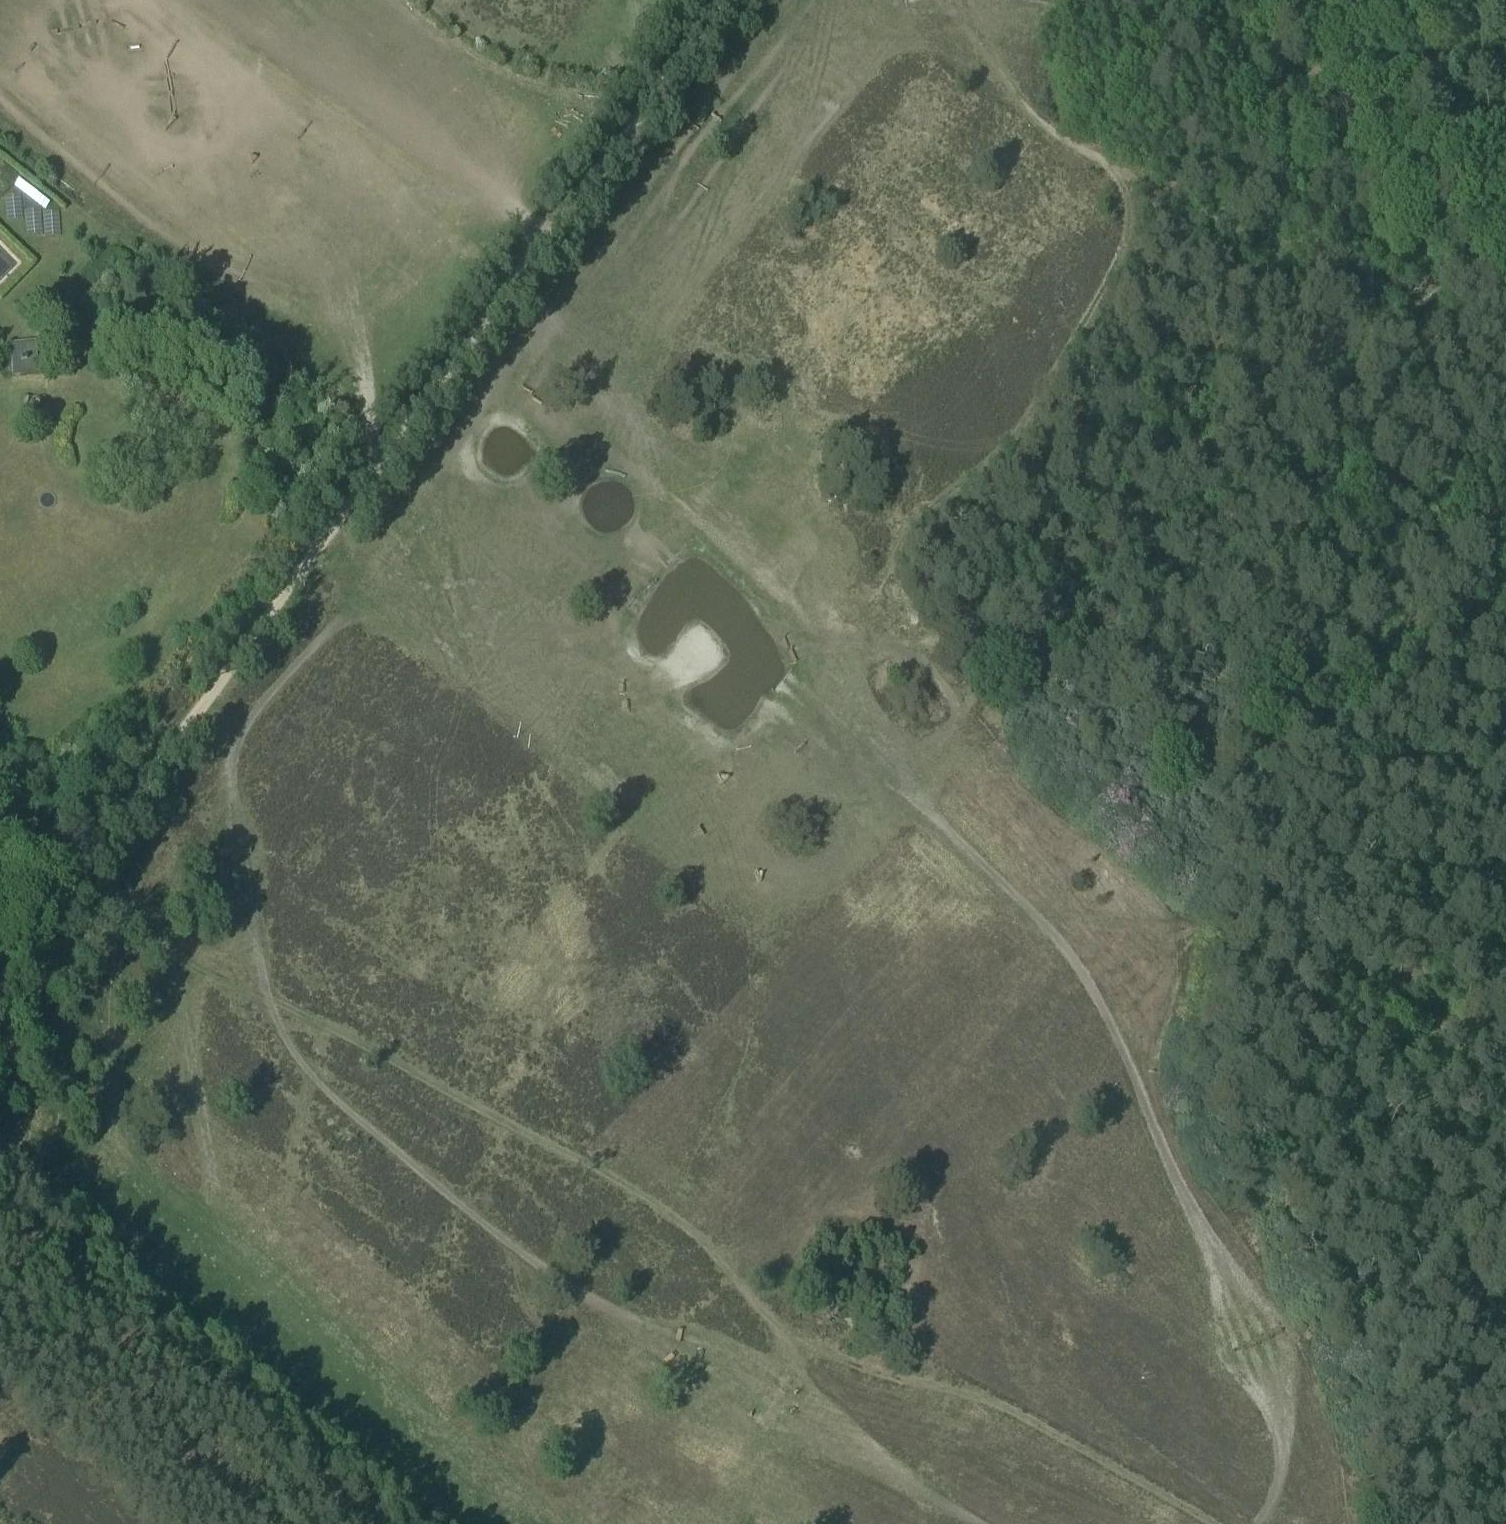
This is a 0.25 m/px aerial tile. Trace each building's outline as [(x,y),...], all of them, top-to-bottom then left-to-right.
[(35,348),(9,349),(11,384),(37,382),(35,348)]
